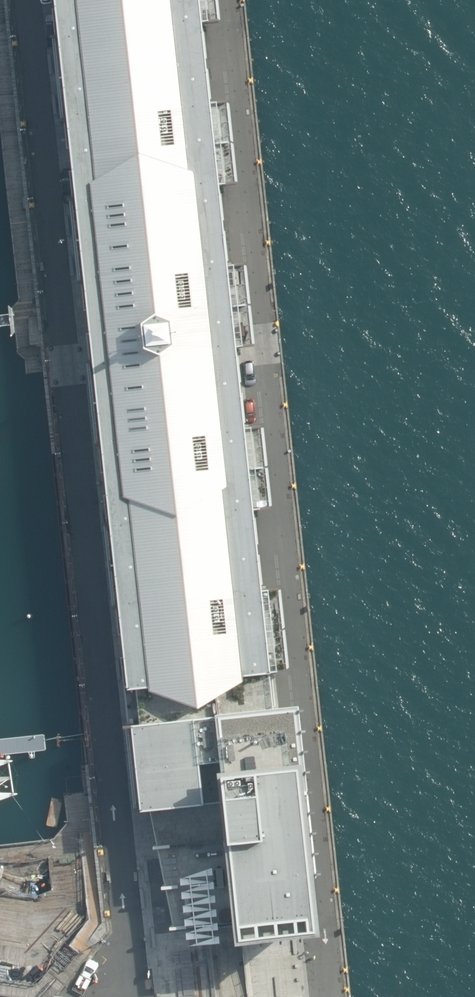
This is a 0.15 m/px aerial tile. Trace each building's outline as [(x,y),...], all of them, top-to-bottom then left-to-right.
[(139,813),(149,812),(172,932),(233,926),(235,946),(319,936),(298,709),(273,712),(270,678),(289,676),(280,589),(260,591),(252,514),(271,512),(263,430),(244,432),(236,351),(254,349),(246,267),(227,269),(219,189),(237,187),(228,103),(210,105),(203,27),(220,25),(217,0),(52,0),(139,813)]
